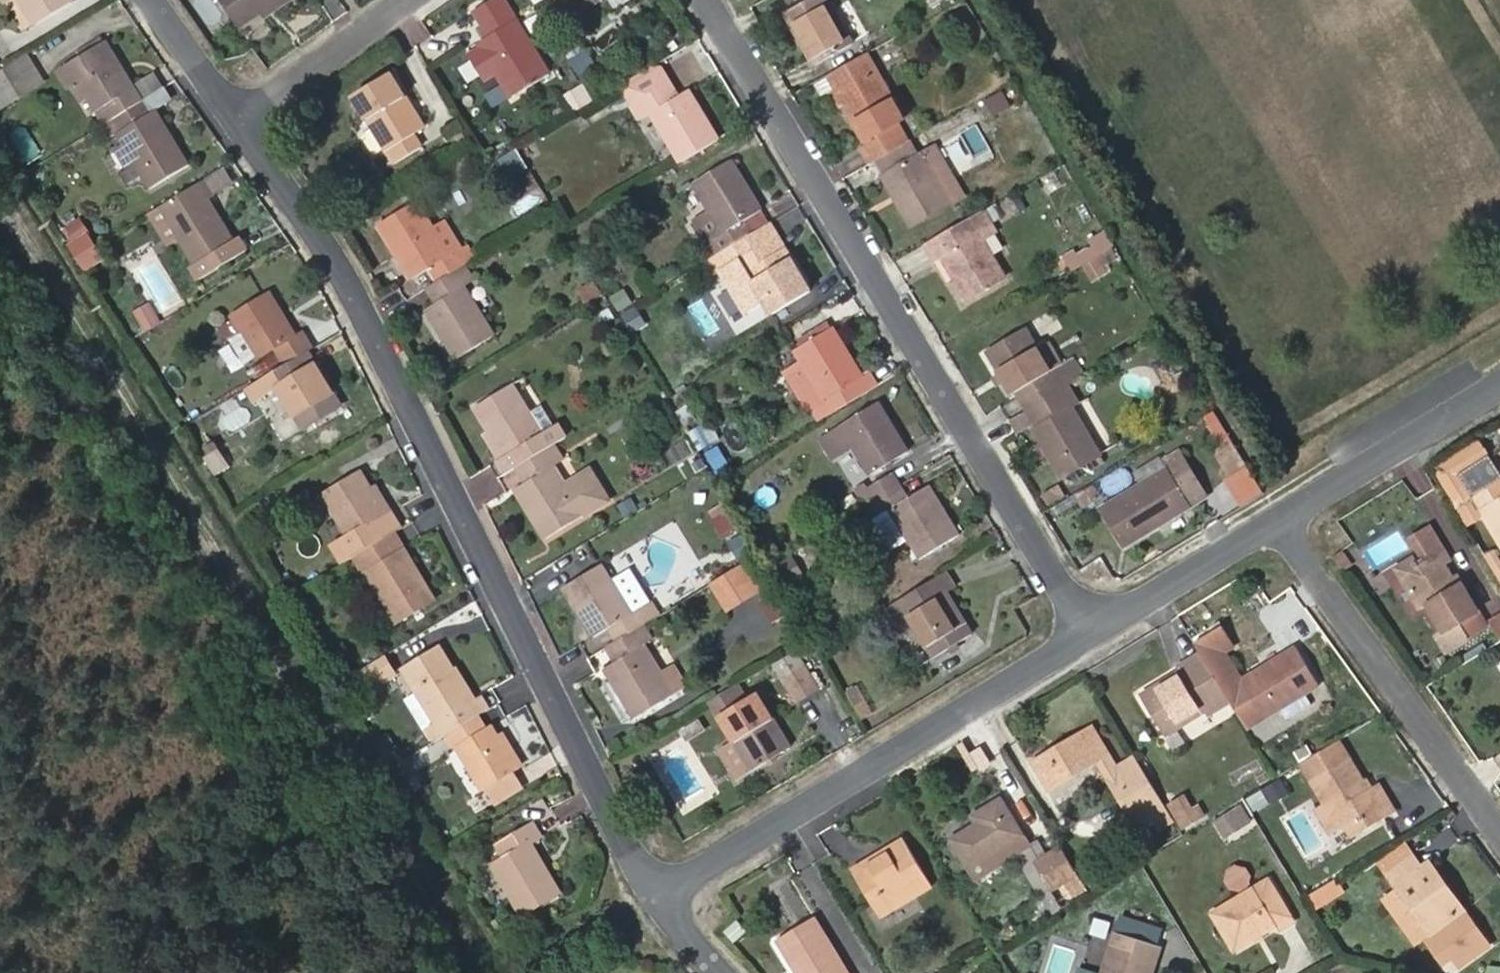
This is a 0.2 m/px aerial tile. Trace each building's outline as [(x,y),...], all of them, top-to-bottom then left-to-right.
[(70,0),(21,0),(35,23),(70,0)] [(243,25),(263,12),(280,0),(226,0),(243,25)] [(266,16),(284,5),(280,0),(263,12),(266,16)] [(553,75),(506,0),(493,0),(477,10),(493,37),(483,43),(485,49),(472,57),(487,81),(500,73),(516,98),(553,75)] [(598,0),(564,0),(574,15),(598,0)] [(854,40),(831,0),(808,0),(785,13),(814,64),(854,40)] [(95,110),(106,104),(114,116),(143,98),(109,42),(60,70),(71,88),(80,83),(88,96),(95,110)] [(895,124),(904,119),(865,53),(829,75),(830,77),(817,85),(825,98),(831,95),(838,106),(844,101),(867,140),(895,124)] [(624,89),(632,103),(673,81),(660,61),(625,83),(628,87),(624,89)] [(416,132),(428,125),(395,71),(355,96),(394,162),(423,143),(416,132)] [(681,162),(721,138),(691,90),(681,95),(673,81),(632,103),(640,118),(651,112),(681,162)] [(71,88),(79,102),(88,96),(80,83),(71,88)] [(9,100),(0,86),(0,105),(9,100)] [(158,110),(166,104),(157,90),(143,98),(153,114),(158,110)] [(150,187),(190,163),(158,110),(153,114),(143,98),(114,116),(103,122),(114,140),(120,137),(123,142),(137,164),(150,187)] [(895,124),(867,140),(872,147),(900,131),(895,124)] [(862,154),(870,166),(874,164),(908,144),(900,131),(872,147),(862,154)] [(908,144),(874,164),(881,176),(919,154),(912,141),(908,144)] [(111,150),(124,172),(137,164),(123,142),(111,150)] [(914,228),(966,196),(935,144),(919,154),(881,176),(914,228)] [(710,210),(695,219),(716,254),(751,233),(754,231),(745,218),(763,208),(733,160),(694,183),(710,210)] [(242,233),(235,236),(210,197),(215,194),(206,178),(163,205),(178,233),(195,262),(215,251),(222,264),(251,247),(242,233)] [(452,254),(437,229),(420,200),(379,226),(397,254),(412,278),(429,268),(438,282),(467,264),(476,258),(468,245),(462,249),(452,254)] [(151,213),(166,239),(178,233),(163,205),(151,213)] [(763,208),(745,218),(754,231),(770,221),(763,208)] [(967,302),(1007,278),(983,240),(996,232),(984,210),(923,246),(946,285),(954,280),(967,302)] [(770,221),(754,231),(751,233),(758,245),(740,255),(750,272),(787,249),(770,221)] [(462,249),(446,224),(437,229),(452,254),(462,249)] [(1062,256),(1071,271),(1114,246),(1105,230),(1087,241),(1089,247),(1076,254),(1073,249),(1062,256)] [(787,249),(750,272),(740,255),(758,245),(751,233),(716,254),(702,263),(708,274),(720,268),(747,311),(766,300),(772,312),(810,288),(787,249)] [(90,235),(71,245),(79,258),(97,247),(90,235)] [(85,268),(103,258),(97,247),(79,258),(85,268)] [(201,277),(222,264),(215,251),(195,262),(193,263),(201,277)] [(387,260),(402,285),(412,278),(397,254),(387,260)] [(160,259),(138,271),(153,300),(137,309),(146,325),(185,304),(160,259)] [(455,357),(497,332),(468,284),(476,278),(467,264),(438,282),(447,296),(437,302),(427,309),(455,357)] [(438,282),(428,288),(437,302),(447,296),(438,282)] [(302,331),(294,334),(269,293),(234,314),(259,355),(276,345),(287,363),(307,351),(312,348),(302,331)] [(854,382),(864,376),(836,327),(796,350),(803,362),(806,367),(794,374),(786,379),(806,412),(811,410),(817,421),(862,394),(854,382)] [(1028,409),(1071,382),(1087,373),(1077,358),(1064,366),(1050,344),(1039,350),(1027,328),(988,350),(1001,374),(1008,384),(1014,394),(1018,392),(1028,409)] [(303,428),(341,405),(307,351),(287,363),(270,374),(303,428)] [(803,362),(791,368),(794,374),(806,367),(803,362)] [(862,394),(880,383),(873,370),(864,376),(854,382),(862,394)] [(990,380),(995,391),(1008,384),(1001,374),(990,380)] [(543,432),(531,411),(513,382),(474,408),(491,435),(504,457),(499,459),(507,472),(515,467),(526,461),(557,442),(567,435),(560,422),(555,425),(543,432)] [(1062,478),(1102,454),(1073,403),(1081,398),(1071,382),(1028,409),(1027,409),(1033,419),(1036,425),(1032,427),(1041,443),(1031,449),(1039,462),(1050,456),(1062,478)] [(869,473),(909,449),(881,402),(824,436),(835,454),(852,444),(869,473)] [(555,425),(543,404),(531,411),(543,432),(555,425)] [(1012,418),(1018,428),(1033,419),(1027,409),(1012,418)] [(491,435),(486,439),(499,459),(504,457),(491,435)] [(825,460),(835,454),(824,436),(814,442),(825,460)] [(587,471),(567,483),(556,464),(565,457),(557,442),(526,461),(535,478),(525,483),(516,489),(544,539),(605,501),(587,471)] [(1226,478),(1242,469),(1226,442),(1211,451),(1226,478)] [(1101,507),(1124,546),(1208,495),(1181,449),(1163,459),(1168,467),(1101,507)] [(526,461),(515,467),(525,483),(535,478),(526,461)] [(385,510),(371,487),(361,470),(324,493),(349,535),(333,545),(343,561),(354,554),(395,529),(405,522),(394,505),(391,507),(385,510)] [(854,488),(865,506),(902,483),(896,472),(866,489),(863,483),(854,488)] [(1473,497),(1499,541),(1499,481),(1473,497)] [(920,557),(960,533),(931,485),(911,497),(902,483),(865,506),(873,520),(891,510),(920,557)] [(391,507),(377,484),(371,487),(385,510),(391,507)] [(1457,587),(1450,577),(1442,563),(1446,561),(1437,548),(1440,546),(1428,525),(1408,536),(1420,557),(1413,561),(1416,566),(1399,576),(1419,609),(1426,603),(1443,631),(1436,635),(1445,651),(1485,626),(1460,585),(1457,587)] [(398,621),(436,597),(395,529),(354,554),(366,573),(369,572),(398,621)] [(1343,571),(1351,565),(1342,550),(1333,558),(1343,571)] [(787,588),(803,577),(790,555),(774,565),(787,588)] [(1399,576),(1416,566),(1413,561),(1411,557),(1394,567),(1399,576)] [(744,597),(761,586),(747,560),(729,572),(744,597)] [(647,621),(660,613),(632,568),(613,579),(604,564),(564,587),(594,635),(609,626),(617,639),(647,621)] [(973,631),(949,594),(957,588),(946,570),(899,598),(934,655),(973,631)] [(715,580),(730,605),(744,597),(729,572),(715,580)] [(1460,585),(1455,575),(1450,577),(1457,587),(1460,585)] [(1490,619),(1499,636),(1499,613),(1490,619)] [(675,692),(662,671),(646,643),(656,637),(647,621),(617,639),(627,655),(616,662),(605,669),(634,717),(675,692)] [(617,639),(606,646),(616,662),(627,655),(617,639)] [(466,690),(471,686),(459,666),(455,668),(442,646),(404,670),(418,695),(435,722),(423,730),(431,742),(446,733),(478,713),(480,712),(466,690)] [(1305,693),(1319,684),(1296,647),(1282,655),(1285,660),(1265,671),(1262,667),(1240,680),(1263,718),(1279,709),(1285,719),(1311,703),(1305,693)] [(1205,711),(1207,716),(1232,700),(1202,651),(1177,666),(1181,672),(1141,696),(1164,734),(1205,711)] [(1282,655),(1262,667),(1265,671),(1285,660),(1282,655)] [(370,687),(390,675),(380,658),(360,670),(370,687)] [(798,700),(823,686),(809,663),(785,678),(798,700)] [(675,692),(686,684),(675,664),(662,671),(675,692)] [(752,769),(793,745),(760,691),(749,697),(740,682),(710,700),(733,737),(752,769)] [(480,712),(489,706),(482,695),(478,697),(471,686),(466,690),(480,712)] [(859,714),(868,708),(855,688),(846,693),(859,714)] [(418,695),(406,703),(423,730),(435,722),(418,695)] [(513,769),(519,766),(502,737),(495,724),(487,727),(478,713),(446,733),(481,789),(487,785),(513,769)] [(1033,764),(1050,790),(1109,755),(1094,728),(1033,764)] [(519,766),(524,762),(506,734),(502,737),(519,766)] [(722,741),(742,776),(752,769),(733,737),(722,741)] [(1360,785),(1364,782),(1340,740),(1302,763),(1327,806),(1334,801),(1348,824),(1363,816),(1369,828),(1392,814),(1376,786),(1369,790),(1364,793),(1360,785)] [(1169,806),(1168,804),(1140,759),(1120,771),(1131,788),(1122,793),(1141,824),(1169,806)] [(487,785),(495,800),(522,783),(513,769),(487,785)] [(1122,793),(1131,788),(1120,771),(1112,776),(1122,793)] [(1369,790),(1364,782),(1360,785),(1364,793),(1369,790)] [(1392,814),(1396,812),(1379,784),(1376,786),(1392,814)] [(1182,828),(1200,818),(1186,793),(1168,804),(1169,806),(1172,812),(1182,828)] [(976,824),(950,839),(968,870),(1023,836),(1001,799),(971,817),(976,824)] [(1319,810),(1333,833),(1348,824),(1334,801),(1327,806),(1319,810)] [(1216,818),(1226,836),(1255,821),(1245,803),(1216,818)] [(1141,824),(1145,829),(1172,812),(1169,806),(1141,824)] [(1348,824),(1355,836),(1369,828),(1363,816),(1348,824)] [(523,913),(561,890),(533,842),(541,836),(533,822),(497,844),(504,857),(493,864),(523,913)] [(968,870),(975,881),(1030,848),(1023,836),(968,870)] [(883,915),(935,883),(908,837),(889,848),(892,853),(874,864),(871,859),(855,868),(883,915)] [(1052,894),(1082,875),(1065,847),(1035,865),(1052,894)] [(1451,894),(1446,897),(1436,883),(1441,880),(1429,862),(1416,872),(1407,859),(1387,873),(1431,935),(1464,912),(1451,894)] [(1241,861),(1227,878),(1243,891),(1257,874),(1241,861)] [(1339,877),(1313,895),(1321,907),(1347,889),(1339,877)] [(1281,928),(1296,920),(1270,878),(1215,911),(1237,948),(1278,923),(1281,928)] [(1436,883),(1446,897),(1451,894),(1441,880),(1436,883)] [(777,941),(796,972),(848,972),(815,917),(777,941)] [(1158,944),(1117,930),(1103,972),(1148,972),(1158,944)]
